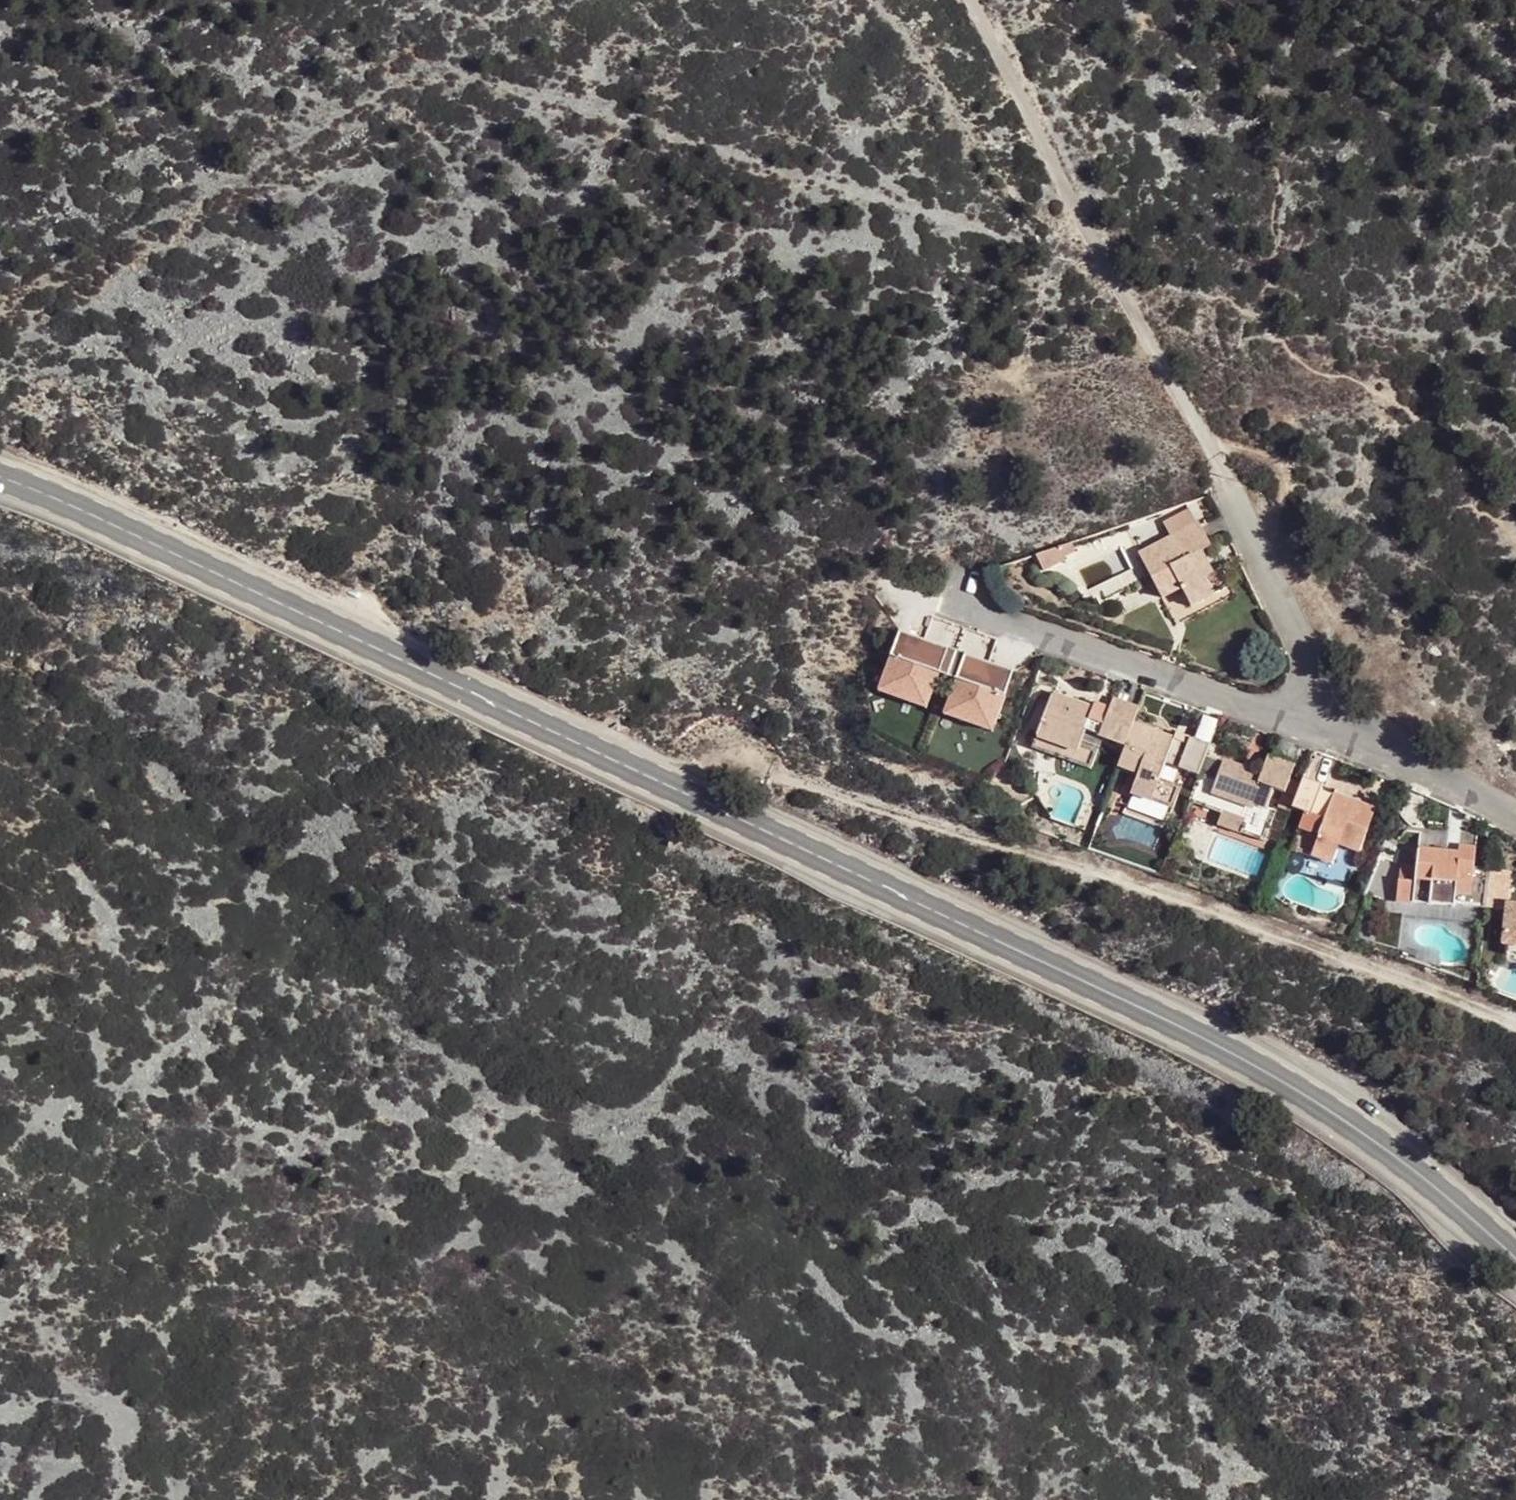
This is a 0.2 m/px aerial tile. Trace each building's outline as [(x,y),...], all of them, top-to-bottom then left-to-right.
[(1193,556),(1203,551),(1211,547),(1199,524),(1197,525),(1190,512),(1164,525),(1170,539),(1139,555),(1162,599),(1182,589),(1191,608),(1232,587),(1221,565),(1212,570),(1203,575),(1193,556)] [(1072,543),(1048,551),(1055,567),(1065,562),(1063,559),(1076,552),(1072,543)] [(1048,551),(1035,555),(1044,573),(1055,567),(1048,551)] [(1212,570),(1203,551),(1193,556),(1203,575),(1212,570)] [(937,719),(935,722),(996,741),(1016,674),(897,638),(877,701),(937,719)] [(1134,724),(1139,709),(1113,700),(1110,707),(1095,702),(1093,709),(1052,694),(1033,749),(1052,756),(1056,744),(1078,751),(1080,745),(1085,730),(1089,720),(1104,726),(1100,735),(1126,744),(1134,724)] [(1085,730),(1100,735),(1104,726),(1089,720),(1085,730)] [(1175,739),(1134,724),(1126,744),(1119,765),(1139,772),(1131,794),(1152,801),(1172,809),(1181,786),(1160,778),(1166,763),(1175,739)] [(1188,744),(1175,739),(1166,763),(1179,768),(1188,744)] [(1201,772),(1210,746),(1190,739),(1188,744),(1179,768),(1199,776),(1201,772)] [(1097,751),(1080,745),(1078,751),(1056,744),(1052,756),(1090,770),(1097,751)] [(1217,779),(1201,772),(1199,776),(1190,801),(1222,813),(1244,822),(1241,833),(1266,842),(1277,811),(1268,808),(1276,789),(1297,797),(1301,784),(1290,780),(1295,767),(1268,757),(1262,774),(1259,783),(1236,775),(1240,766),(1224,760),(1217,779)] [(1262,774),(1240,766),(1236,775),(1259,783),(1262,774)] [(1323,784),(1304,778),(1301,784),(1297,797),(1292,808),(1324,820),(1319,836),(1299,828),(1291,850),(1333,865),(1340,845),(1360,852),(1375,811),(1321,791),(1323,784)] [(1218,824),(1241,833),(1244,822),(1222,813),(1218,824)] [(1486,907),(1490,869),(1473,867),(1475,847),(1460,845),(1459,853),(1419,848),(1415,882),(1399,880),(1396,901),(1413,903),(1456,907),(1456,905),(1486,907)] [(1490,869),(1486,907),(1507,910),(1504,942),(1515,944),(1515,905),(1509,904),(1512,872),(1490,869)] [(1455,920),(1456,907),(1413,903),(1412,915),(1455,920)]
